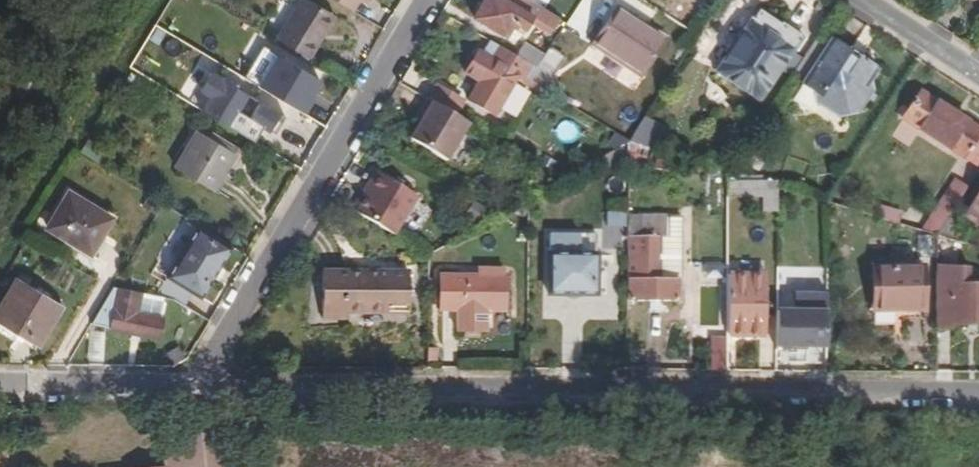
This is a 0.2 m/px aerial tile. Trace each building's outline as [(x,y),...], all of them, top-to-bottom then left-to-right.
[(308,61),(333,18),(304,0),(299,0),(275,41),(308,61)] [(352,13),(360,0),(329,0),(352,13)] [(503,0),(484,0),(474,17),(504,37),(509,30),(521,37),(532,18),(503,0)] [(189,14),(179,8),(150,55),(160,62),(189,14)] [(637,83),(661,46),(614,14),(590,52),(637,83)] [(750,27),(719,75),(758,102),(789,53),(750,27)] [(700,59),(718,67),(731,38),(713,30),(700,59)] [(813,97),(814,107),(824,112),(833,111),(845,119),(853,106),(865,102),(869,95),(867,86),(875,74),(861,64),(855,66),(854,61),(850,59),(846,60),(846,54),(830,43),(800,89),(813,97)] [(525,83),(534,69),(492,44),(484,56),(479,52),(466,72),(480,81),(468,100),(494,117),(518,79),(525,83)] [(556,65),(543,56),(534,69),(525,83),(553,100),(561,86),(549,79),(556,65)] [(287,79),(268,68),(239,117),(257,128),(287,79)] [(808,116),(814,107),(813,97),(800,89),(791,103),(808,116)] [(960,161),(978,134),(919,93),(900,121),(960,161)] [(447,161),(469,124),(425,98),(416,113),(423,118),(411,139),(447,161)] [(630,143),(654,152),(662,130),(638,121),(630,143)] [(174,170),(211,191),(233,155),(228,153),(231,148),(206,132),(203,137),(196,134),(174,170)] [(960,161),(976,172),(978,166),(978,135),(978,134),(960,161)] [(648,152),(624,145),(624,164),(645,164),(648,152)] [(668,160),(654,158),(650,171),(664,174),(668,160)] [(369,191),(364,198),(355,212),(393,235),(417,197),(375,171),(364,188),(369,191)] [(706,172),(704,216),(718,216),(720,172),(706,172)] [(940,226),(964,189),(950,179),(926,216),(940,226)] [(774,209),(774,180),(725,180),(725,197),(761,198),(760,209),(774,209)] [(360,195),(364,198),(369,191),(364,188),(360,195)] [(960,218),(977,229),(978,227),(978,190),(960,218)] [(109,219),(66,194),(46,229),(89,255),(109,219)] [(474,203),(466,216),(477,222),(485,209),(474,203)] [(624,221),(623,281),(628,281),(628,301),(675,302),(675,281),(674,281),(654,280),(654,241),(653,221),(624,221)] [(231,247),(196,226),(165,277),(200,298),(211,280),(207,277),(215,263),(220,265),(231,247)] [(673,241),(654,241),(654,280),(674,281),(673,241)] [(591,295),(592,274),(592,257),(546,256),(546,296),(591,295)] [(947,324),(947,293),(947,266),(933,266),(933,324),(947,324)] [(882,312),(921,311),(919,269),(870,269),(871,300),(882,301),(882,312)] [(343,311),(406,312),(407,272),(319,272),(319,302),(326,301),(332,317),(343,317),(343,311)] [(726,327),(764,328),(764,274),(726,273),(726,327)] [(592,274),(591,295),(602,296),(603,274),(592,274)] [(505,277),(440,276),(439,310),(505,311),(505,277)] [(14,281),(0,307),(0,325),(36,347),(60,308),(14,281)] [(947,324),(978,325),(978,285),(956,285),(956,293),(947,293),(947,324)] [(164,300),(110,289),(90,324),(158,338),(164,300)] [(793,345),(824,345),(825,315),(825,294),(799,293),(798,311),(793,311),(793,345)] [(882,301),(871,300),(871,313),(882,312),(882,301)] [(318,317),(332,317),(326,301),(319,302),(318,317)] [(764,335),(764,328),(726,327),(725,335),(764,335)] [(724,371),(724,338),(709,338),(708,371),(724,371)]
